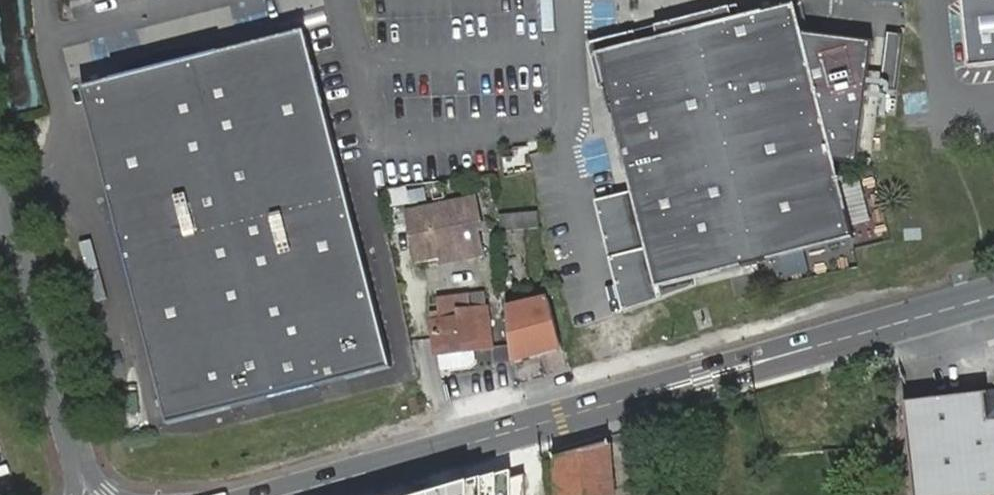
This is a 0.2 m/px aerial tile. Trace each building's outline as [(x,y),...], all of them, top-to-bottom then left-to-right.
[(957,63),(993,60),(993,0),(950,0),(957,63)] [(656,25),(592,43),(633,193),(598,203),(625,311),(667,299),(662,286),(854,237),(837,160),(856,161),(877,42),(808,33),(798,7),(737,19),(731,7),(656,25)] [(307,35),(85,90),(167,421),(390,366),(348,199),(307,35)] [(892,35),(890,60),(903,61),(905,36),(892,35)] [(881,115),(898,115),(898,84),(880,84),(881,115)] [(462,246),(464,258),(482,254),(478,230),(480,229),(473,198),(408,212),(418,261),(443,256),(442,250),(462,246)] [(541,210),(500,217),(501,235),(544,226),(541,210)] [(444,262),(464,258),(462,246),(442,250),(443,256),(444,262)] [(493,348),(486,296),(439,301),(443,322),(434,324),(438,356),(440,356),(442,371),(451,369),(452,373),(472,369),(480,362),(478,351),(493,348)] [(562,348),(555,300),(509,310),(516,362),(562,348)] [(907,494),(993,494),(993,394),(898,404),(907,494)] [(556,458),(558,494),(614,494),(611,443),(556,458)] [(429,494),(527,494),(526,467),(512,471),(496,476),(480,480),(429,494)]
